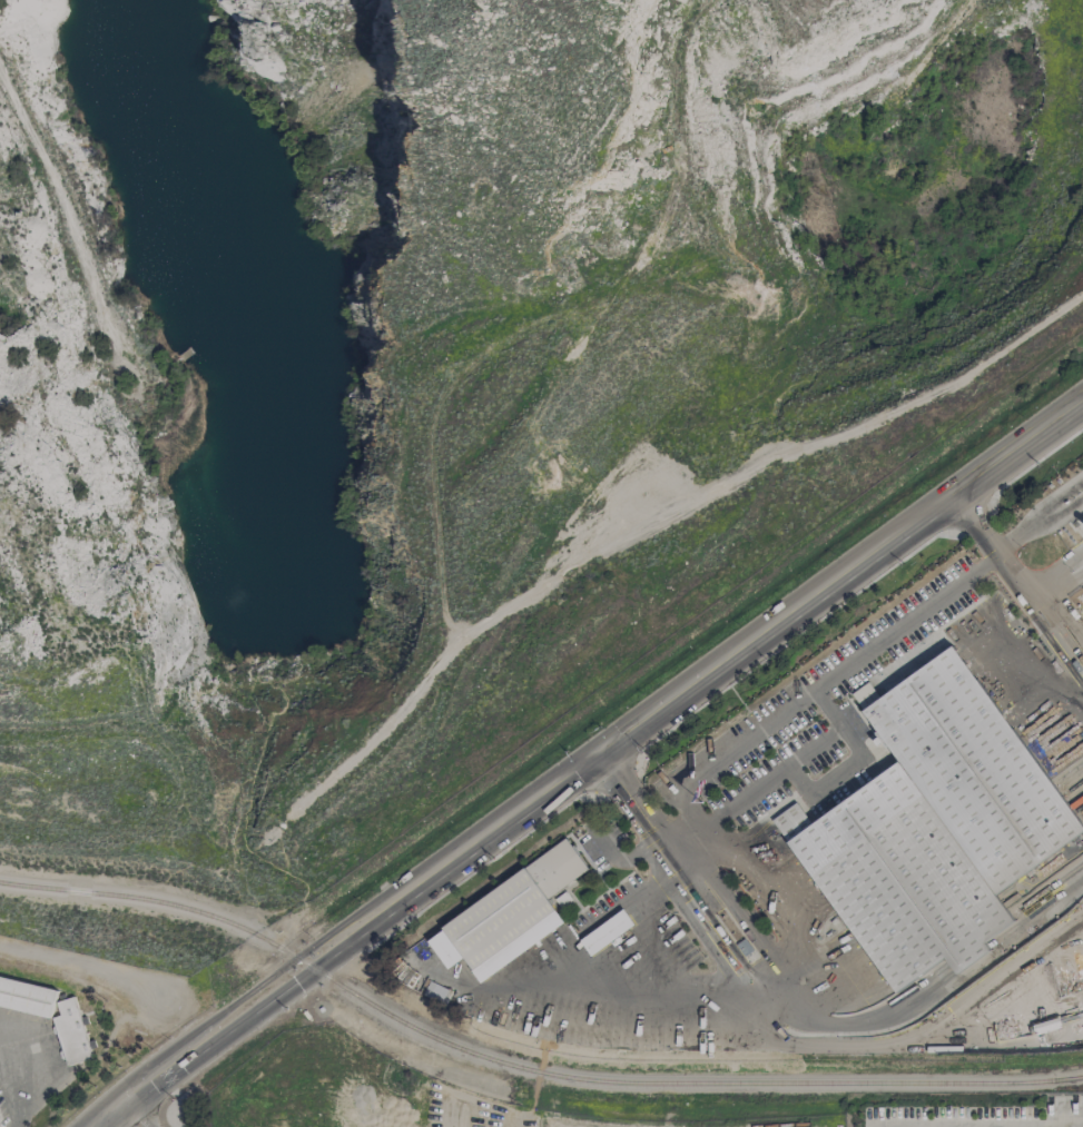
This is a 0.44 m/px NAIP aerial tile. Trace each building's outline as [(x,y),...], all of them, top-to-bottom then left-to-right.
[(1082,834),(958,644),(878,697),(868,682),(852,693),(899,764),(810,822),(797,802),(775,816),(892,994),(946,959),(956,974),(991,951),(984,941),(1014,922),(995,892),(1082,834)] [(566,925),(558,912),(571,904),(560,888),(588,871),(569,841),(425,934),(447,969),(464,958),(479,981),(566,925)] [(579,940),(590,955),(634,925),(623,909),(579,940)] [(0,976),(0,1006),(50,1017),(56,988),(0,976)] [(66,1065),(89,1058),(86,1045),(72,996),(56,1001),(60,1015),(53,1017),(66,1065)]
